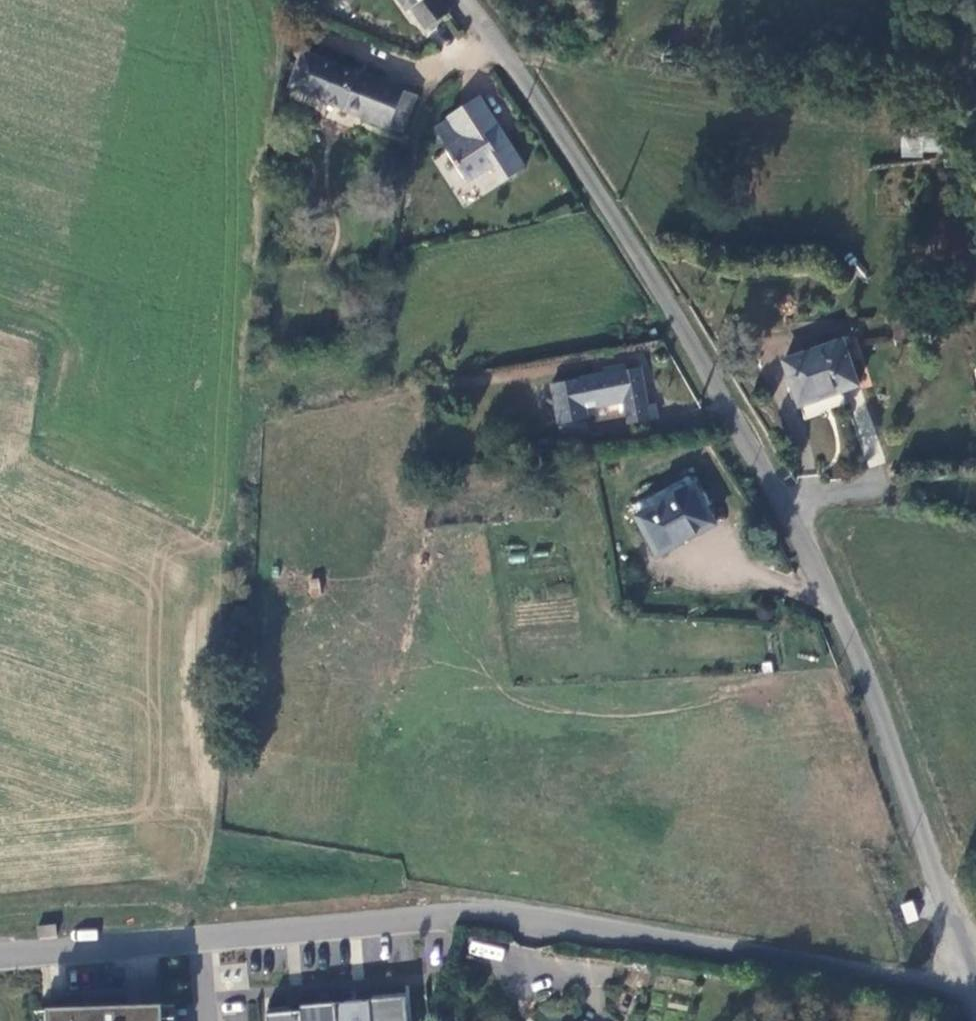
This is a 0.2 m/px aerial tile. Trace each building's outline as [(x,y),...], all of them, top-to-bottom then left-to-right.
[(408,12),(410,11),(424,0),(399,0),(408,12)] [(442,0),(424,0),(410,11),(427,31),(452,14),(442,0)] [(416,95),(306,51),(292,84),(345,106),(345,113),(401,135),(416,95)] [(493,116),(479,94),(448,114),(450,118),(461,135),(493,116)] [(450,118),(435,128),(467,178),(493,160),(506,178),(524,167),(493,116),(461,135),(450,118)] [(900,140),(901,157),(921,156),(920,139),(900,140)] [(922,337),(922,321),(895,325),(896,339),(922,337)] [(657,325),(647,330),(650,337),(660,333),(657,325)] [(859,387),(842,343),(786,363),(802,406),(859,387)] [(601,367),(602,376),(551,384),(558,424),(588,419),(586,408),(625,402),(628,424),(661,419),(658,402),(648,403),(643,369),(623,372),(622,364),(601,367)] [(558,424),(562,452),(593,447),(588,419),(558,424)] [(714,525),(693,486),(638,517),(660,555),(714,525)] [(912,899),(899,905),(907,925),(919,920),(912,899)] [(57,923),(36,923),(37,937),(57,936),(57,923)] [(469,953),(502,960),(504,949),(471,942),(469,953)] [(404,997),(300,1006),(301,1011),(290,1012),(289,1007),(265,1010),(266,1020),(407,1020),(404,997)] [(51,1011),(51,1020),(163,1020),(163,1008),(51,1011)]
